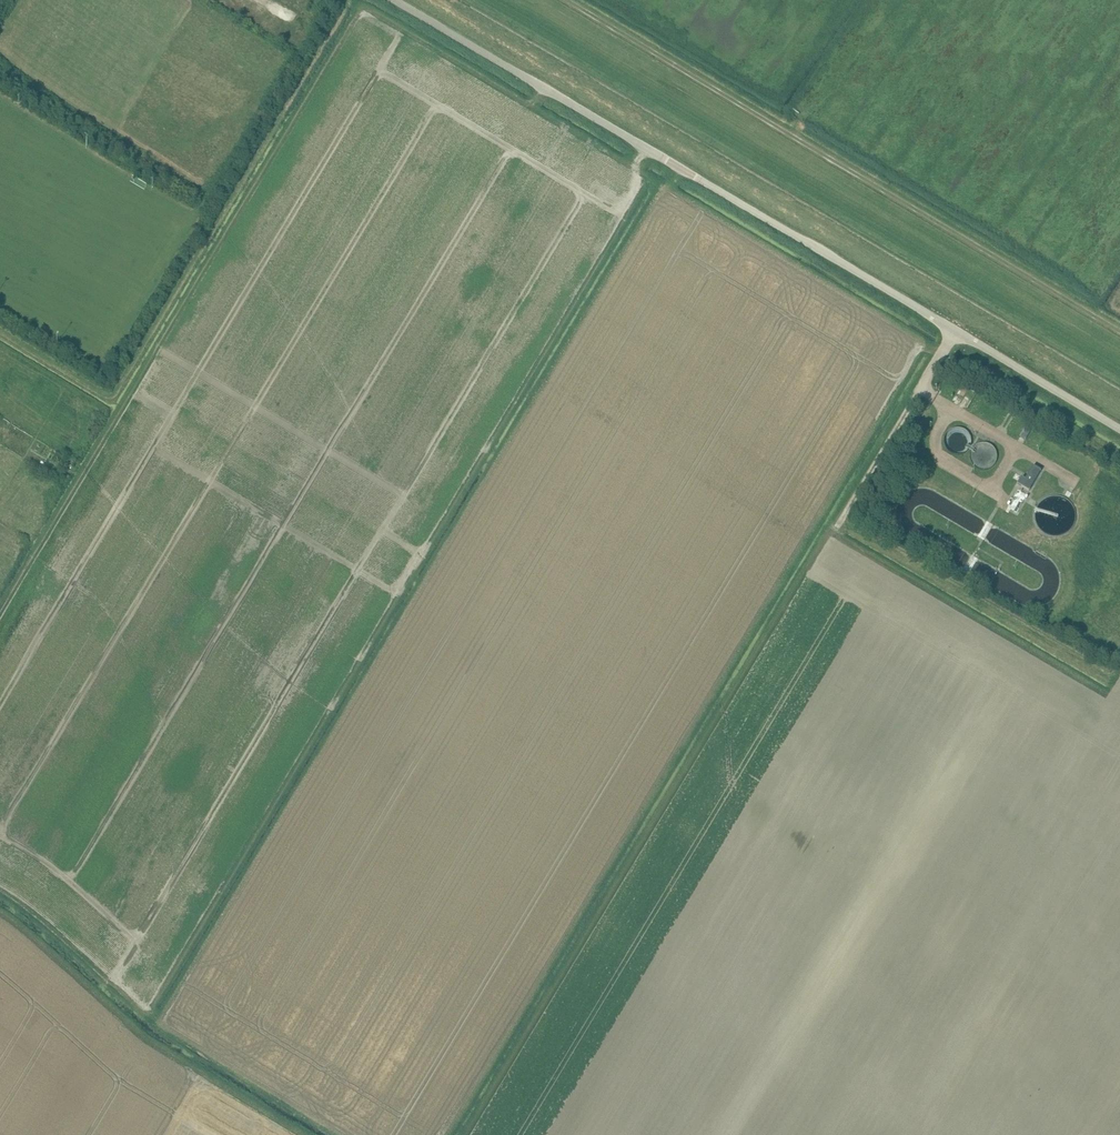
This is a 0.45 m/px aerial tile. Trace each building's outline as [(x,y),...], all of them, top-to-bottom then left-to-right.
[(1026,440),(1032,428),(1027,425),(1020,436),(1026,440)] [(944,437),(943,443),(945,448),(948,452),(953,455),(959,455),(964,454),(968,451),(971,446),(972,440),(970,434),(966,429),(961,427),(955,427),(950,429),(946,432),(944,437)] [(970,452),(969,457),(971,462),(974,467),(979,469),(985,470),(990,469),(994,465),(997,460),(998,454),(996,449),(992,444),(987,442),(982,441),(976,443),(972,447),(970,452)] [(1030,491),(1042,471),(1033,466),(1026,480),(1022,478),(1018,485),(1030,491)]
